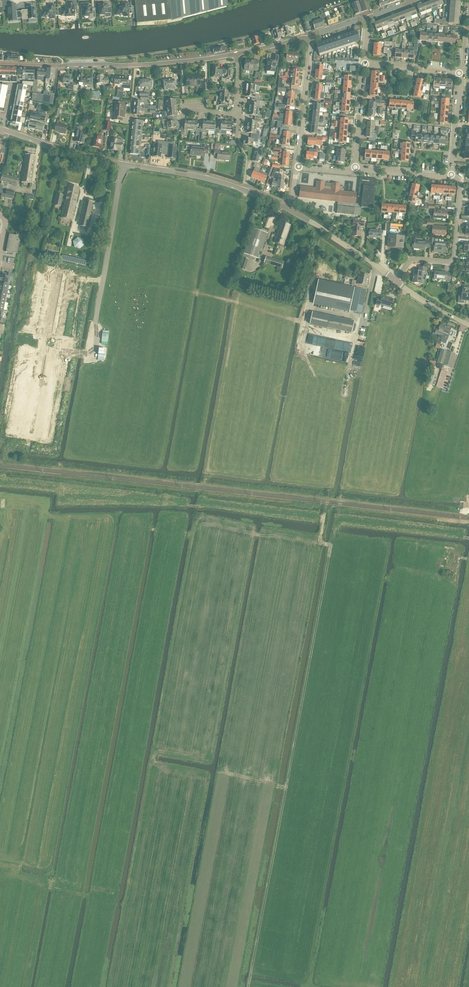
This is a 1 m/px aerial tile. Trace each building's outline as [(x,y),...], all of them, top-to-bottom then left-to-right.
[(137,23),(172,20),(190,15),(189,0),(134,0),(137,23)] [(190,15),(228,5),(228,0),(189,0),(190,15)] [(364,0),(358,0),(359,1),(362,11),(363,10),(364,12),(368,11),(364,0)] [(437,7),(435,0),(429,2),(431,9),(437,7)] [(437,7),(438,9),(440,8),(440,6),(443,5),(441,0),(435,0),(437,7)] [(450,24),(459,24),(461,0),(451,0),(450,24)] [(362,11),(359,1),(352,4),(356,15),(362,12),(364,12),(363,10),(362,11)] [(426,11),(431,9),(429,2),(423,4),(426,11)] [(74,6),(74,3),(68,4),(68,8),(66,9),(66,10),(61,10),(62,16),(66,15),(66,17),(75,16),(75,15),(78,14),(78,6),(74,6)] [(120,9),(116,9),(116,15),(120,15),(121,16),(129,16),(129,14),(132,14),(132,13),(134,13),(134,6),(132,6),(129,6),(128,3),(123,3),(123,8),(120,8),(120,9)] [(15,4),(8,5),(9,19),(17,19),(22,18),(22,11),(16,12),(15,4)] [(103,5),(103,4),(99,5),(99,4),(100,15),(105,15),(105,18),(109,17),(111,17),(111,7),(107,7),(107,5),(103,5)] [(420,14),(426,11),(423,4),(417,7),(420,14)] [(55,8),(54,5),(49,5),(49,10),(46,10),(46,11),(42,11),(42,17),(46,17),(47,18),(55,18),(55,16),(59,16),(58,8),(55,8)] [(88,6),(84,6),(84,17),(89,17),(89,19),(94,19),(93,18),(96,18),(95,8),(92,9),(92,6),(88,6)] [(28,10),(22,10),(22,11),(22,18),(22,20),(36,19),(36,15),(36,11),(35,11),(35,7),(36,7),(27,7),(27,8),(28,8),(28,10)] [(411,17),(417,15),(414,8),(408,10),(411,17)] [(405,19),(411,17),(408,10),(403,12),(405,19)] [(399,21),(405,19),(403,12),(397,15),(399,21)] [(337,17),(336,16),(336,15),(326,18),(327,20),(329,25),(338,22),(338,20),(338,19),(337,17)] [(394,24),(399,21),(397,15),(391,17),(394,24)] [(388,26),(394,24),(391,17),(385,19),(388,26)] [(315,30),(324,27),(321,19),(313,22),(315,30)] [(382,28),(388,26),(385,19),(380,21),(382,28)] [(376,30),(382,28),(380,21),(373,24),(376,30)] [(301,23),(290,27),(292,35),(297,34),(298,35),(304,33),(301,23)] [(289,35),(287,27),(283,28),(281,29),(283,37),(283,38),(286,37),(286,36),(289,35)] [(280,38),(283,37),(281,29),(277,30),(274,31),(273,31),(272,32),(272,34),(273,34),(274,36),(276,39),(277,39),(278,39),(279,39),(279,38),(281,38),(280,38)] [(356,31),(352,33),(355,42),(359,41),(359,38),(360,38),(358,34),(357,34),(356,31)] [(257,36),(251,38),(254,45),(260,43),(257,36)] [(317,48),(316,48),(317,52),(318,51),(320,56),(325,55),(321,43),(316,45),(317,48)] [(417,51),(418,45),(414,44),(414,48),(408,47),(408,51),(407,59),(413,59),(414,51),(417,51)] [(298,61),(299,54),(287,53),(286,60),(287,60),(287,61),(290,61),(291,60),(298,61)] [(277,65),(279,56),(273,55),(272,61),(268,61),(266,71),(275,72),(276,65),(277,65)] [(255,62),(246,60),(245,68),(257,70),(259,61),(255,61),(255,62)] [(316,65),(316,72),(322,73),(325,73),(327,73),(328,74),(328,73),(328,70),(326,70),(325,70),(323,70),(323,66),(316,65)] [(2,69),(1,75),(2,75),(2,78),(3,78),(2,82),(3,82),(5,82),(6,78),(6,75),(7,76),(7,77),(10,77),(10,67),(2,67),(2,69)] [(222,77),(222,68),(219,68),(219,67),(213,67),(212,77),(218,78),(218,76),(222,77)] [(23,77),(22,80),(32,80),(34,80),(34,77),(35,68),(23,68),(23,76),(23,77)] [(231,79),(232,69),(226,68),(226,69),(222,68),(222,77),(225,77),(225,78),(231,79)] [(37,69),(37,80),(45,81),(46,76),(46,75),(47,70),(37,69)] [(54,80),(55,69),(47,69),(46,80),(46,83),(49,84),(51,84),(52,80),(54,80)] [(287,77),(286,77),(286,79),(285,79),(285,80),(288,81),(288,79),(298,80),(299,73),(299,70),(291,70),(291,73),(293,73),(292,75),(291,75),(287,77)] [(70,82),(71,75),(66,74),(65,76),(64,76),(63,83),(67,84),(66,86),(69,87),(69,89),(72,90),(73,83),(70,82)] [(89,76),(85,76),(85,77),(84,85),(84,88),(87,88),(92,89),(92,86),(92,80),(92,77),(89,76)] [(97,76),(97,84),(103,84),(104,84),(108,84),(108,80),(104,79),(104,77),(101,77),(100,76),(99,76),(98,76),(97,76)] [(187,87),(200,86),(199,76),(186,77),(187,87)] [(286,79),(286,77),(283,76),(283,77),(282,78),(279,78),(278,84),(278,88),(284,88),(284,85),(282,85),(282,80),(285,80),(285,79),(286,79)] [(121,77),(120,92),(123,92),(123,88),(127,89),(127,88),(131,88),(131,81),(128,81),(128,78),(121,77)] [(297,87),(298,80),(288,79),(288,81),(292,81),(291,86),(297,87)] [(165,90),(176,89),(175,80),(164,81),(165,90)] [(246,84),(246,90),(255,91),(256,86),(259,86),(260,83),(258,83),(254,82),(253,85),(246,84)] [(0,86),(0,111),(4,113),(6,101),(5,101),(6,96),(8,96),(10,86),(2,84),(1,87),(0,86)] [(324,93),(325,86),(323,86),(316,85),(316,92),(324,93)] [(229,98),(230,92),(227,91),(227,88),(216,87),(215,91),(220,91),(220,97),(229,98)] [(246,90),(245,96),(252,97),(252,100),(257,101),(259,101),(259,98),(260,96),(259,95),(255,94),(255,91),(246,90)] [(44,95),(33,93),(32,100),(53,104),(54,94),(48,93),(48,92),(44,92),(44,95)] [(215,105),(215,110),(218,111),(218,108),(219,106),(221,106),(224,106),(225,106),(225,103),(229,104),(229,98),(220,97),(219,99),(217,99),(216,101),(216,102),(214,102),(214,105),(215,105)] [(294,100),(288,99),(285,99),(285,101),(284,103),(287,103),(287,106),(293,107),(294,100)] [(150,109),(151,107),(141,106),(141,102),(135,101),(134,108),(150,109)] [(250,103),(249,109),(259,110),(259,104),(263,104),(263,101),(259,101),(257,101),(256,104),(250,103)] [(116,106),(115,111),(125,112),(126,106),(123,106),(124,104),(124,103),(123,103),(122,103),(114,102),(114,106),(116,106)] [(323,108),(324,105),(320,105),(320,104),(314,104),(313,111),(319,112),(320,108),(323,108)] [(249,109),(248,115),(255,116),(255,118),(261,119),(265,119),(265,117),(261,115),(258,115),(259,110),(249,109)] [(162,120),(169,120),(168,117),(177,116),(177,110),(167,111),(162,112),(162,120)] [(41,113),(42,111),(38,111),(38,113),(32,111),(30,119),(40,121),(41,113)] [(113,117),(112,120),(120,121),(122,121),(122,118),(124,118),(125,112),(115,111),(115,117),(113,117)] [(11,121),(11,123),(13,124),(14,123),(19,125),(20,123),(22,123),(24,124),(25,120),(22,120),(22,118),(21,117),(21,118),(11,116),(10,121),(11,121)] [(272,117),(272,121),(274,121),(283,122),(282,128),(288,129),(289,126),(291,126),(292,125),(292,123),(291,123),(291,119),(285,119),(279,118),(274,118),(273,117),(272,117)] [(248,121),(247,127),(257,128),(257,122),(261,122),(261,119),(255,118),(255,121),(248,121)] [(321,120),(318,119),(312,118),(312,126),(318,127),(318,123),(322,124),(322,122),(325,122),(325,120),(321,119),(321,120)] [(169,122),(169,120),(162,120),(163,124),(166,123),(167,129),(176,128),(176,122),(169,122)] [(190,131),(191,121),(185,120),(185,127),(182,127),(181,133),(184,134),(185,130),(190,131)] [(35,130),(37,123),(29,122),(26,121),(25,124),(29,125),(28,128),(35,130)] [(199,135),(200,129),(197,129),(197,122),(191,121),(190,131),(196,131),(196,135),(199,135)] [(199,135),(198,141),(201,142),(202,133),(208,133),(209,121),(203,121),(203,128),(200,127),(200,129),(199,135)] [(208,133),(208,134),(214,134),(214,136),(217,136),(217,134),(218,129),(215,129),(215,122),(209,121),(208,133)] [(218,129),(217,134),(220,134),(226,134),(226,131),(228,121),(221,121),(221,128),(218,127),(218,129)] [(228,121),(226,131),(232,132),(232,137),(235,137),(236,126),(233,126),(234,122),(228,121)] [(42,132),(44,125),(37,123),(35,130),(42,132)] [(62,126),(57,124),(55,131),(61,132),(61,133),(65,134),(67,126),(63,125),(62,126)] [(84,144),(86,136),(82,135),(82,131),(80,131),(81,126),(74,124),(73,131),(77,132),(75,142),(78,142),(78,143),(78,144),(80,144),(80,143),(84,144)] [(320,134),(321,131),(317,130),(318,127),(312,126),(311,133),(317,134),(320,134)] [(247,127),(246,133),(253,133),(253,136),(258,137),(259,137),(260,134),(260,132),(256,131),(257,128),(247,127)] [(421,143),(422,135),(416,135),(416,132),(412,131),(411,139),(415,139),(415,142),(421,143)] [(103,141),(103,137),(94,135),(92,146),(100,148),(101,141),(103,141)] [(244,138),(243,144),(253,145),(253,142),(257,143),(258,142),(258,139),(258,137),(253,136),(251,136),(251,138),(251,139),(244,138)] [(346,143),(346,137),(330,136),(329,144),(332,144),(332,140),(333,139),(339,139),(339,143),(346,143)] [(270,138),(270,139),(274,139),(276,139),(279,140),(279,145),(278,148),(281,149),(282,145),(288,146),(289,139),(279,138),(270,137),(270,138)] [(308,138),(307,145),(315,145),(322,146),(322,139),(323,137),(315,137),(315,139),(308,138)] [(124,144),(125,141),(112,139),(110,150),(117,151),(117,149),(122,150),(123,144),(124,144)] [(165,155),(166,142),(158,141),(158,145),(154,145),(153,157),(157,158),(157,157),(161,157),(161,154),(165,155)] [(176,160),(177,147),(173,147),(174,143),(166,142),(165,155),(168,155),(168,158),(170,158),(172,158),(172,159),(176,160)] [(140,155),(140,153),(141,147),(131,146),(130,154),(140,155)] [(208,154),(208,146),(205,146),(205,148),(191,147),(190,155),(197,155),(197,154),(205,155),(204,156),(205,156),(205,154),(208,154)] [(307,152),(306,159),(311,159),(311,160),(313,160),(314,160),(314,156),(317,157),(318,150),(309,149),(308,152),(307,152)] [(230,161),(230,153),(218,152),(218,151),(215,151),(214,156),(218,156),(217,159),(230,161)] [(31,183),(36,156),(26,155),(22,182),(25,183),(31,183)] [(344,163),(345,157),(336,156),(336,164),(340,164),(340,162),(344,163)] [(251,178),(257,180),(261,171),(261,170),(255,168),(251,178)] [(273,168),(269,177),(273,178),(275,173),(280,172),(280,169),(279,169),(279,168),(273,168)] [(261,171),(257,180),(264,183),(266,177),(263,176),(264,173),(262,172),(261,171)] [(17,185),(18,179),(2,175),(1,181),(17,185)] [(274,179),(272,186),(277,188),(277,189),(283,189),(284,189),(284,188),(285,187),(284,186),(284,181),(284,177),(279,176),(278,181),(274,179)] [(377,188),(378,180),(365,178),(360,177),(358,197),(362,197),(361,204),(361,208),(373,209),(376,188),(377,188)] [(361,208),(361,204),(357,204),(355,203),(356,193),(344,192),(344,187),(339,186),(340,184),(332,183),(332,184),(324,183),(324,182),(317,181),(316,188),(300,186),(299,197),(338,202),(336,213),(360,216),(361,208)] [(72,220),(79,188),(69,186),(65,200),(62,199),(63,195),(57,194),(54,205),(61,206),(62,201),(65,202),(61,218),(72,220)] [(13,199),(15,192),(7,190),(5,194),(5,197),(13,199)] [(87,227),(87,226),(93,203),(85,201),(80,226),(87,227)] [(447,219),(447,211),(434,210),(433,218),(447,219)] [(364,227),(364,222),(353,221),(353,226),(352,236),(360,236),(361,226),(364,227)] [(272,254),(271,258),(277,260),(280,253),(278,252),(279,249),(281,249),(282,245),(283,246),(290,225),(281,222),(274,243),(271,253),(272,254)] [(445,236),(446,227),(433,226),(432,235),(445,236)] [(259,258),(268,233),(252,228),(244,253),(259,258)] [(382,238),(382,230),(369,229),(369,237),(382,238)] [(396,237),(395,247),(402,248),(403,242),(406,242),(407,232),(404,231),(403,237),(396,237)] [(9,234),(6,252),(13,255),(13,253),(18,254),(22,235),(16,234),(16,235),(9,234)] [(80,249),(84,245),(83,239),(77,237),(73,241),(74,247),(80,249)] [(445,253),(446,243),(435,242),(435,239),(430,238),(430,245),(434,245),(434,251),(445,253)] [(428,247),(429,241),(425,241),(425,242),(414,241),(414,248),(419,249),(424,250),(425,247),(428,247)] [(282,269),(284,263),(277,260),(271,258),(266,257),(264,263),(282,269)] [(426,272),(427,268),(419,267),(418,271),(414,270),(413,275),(414,275),(414,277),(413,277),(412,283),(421,284),(422,278),(421,278),(421,276),(422,276),(422,271),(426,272)] [(33,279),(33,280),(46,282),(47,276),(42,275),(43,272),(35,270),(34,274),(36,274),(35,280),(33,279)] [(450,282),(450,273),(448,273),(448,272),(434,271),(434,279),(447,281),(447,282),(450,282)] [(0,282),(0,284),(9,286),(11,277),(10,277),(10,274),(7,273),(7,276),(1,275),(1,279),(0,278),(0,280),(0,281),(0,282)] [(368,283),(369,276),(359,274),(357,281),(352,280),(351,285),(356,286),(356,288),(351,310),(361,313),(367,287),(368,286),(368,285),(369,284),(368,283)] [(66,277),(65,284),(69,285),(70,285),(70,288),(77,289),(79,279),(66,277)] [(33,280),(32,286),(44,288),(45,284),(46,282),(33,280)] [(319,280),(313,304),(349,312),(354,288),(319,280)] [(7,294),(9,286),(0,284),(0,293),(7,294)] [(32,286),(30,295),(38,297),(39,294),(43,295),(43,294),(44,288),(32,286)] [(463,286),(462,297),(459,297),(458,303),(466,303),(466,301),(468,301),(468,287),(463,286)] [(65,292),(64,298),(77,300),(78,291),(70,290),(69,293),(65,292)] [(388,298),(386,297),(382,296),(381,298),(378,298),(376,305),(379,306),(380,305),(391,308),(394,299),(388,297),(388,298)] [(64,298),(63,305),(75,307),(74,307),(75,301),(76,301),(77,300),(64,298)] [(29,302),(27,311),(40,313),(41,307),(36,306),(37,303),(29,302)] [(63,305),(61,311),(66,312),(65,315),(74,316),(75,307),(63,305)] [(27,311),(29,312),(28,318),(39,320),(39,315),(40,313),(27,311)] [(312,317),(310,324),(327,328),(330,316),(315,313),(314,317),(312,317)] [(58,318),(57,325),(69,327),(70,321),(72,321),(72,318),(65,316),(64,319),(62,319),(58,318)] [(25,323),(24,327),(32,328),(33,325),(37,326),(37,325),(39,320),(28,318),(27,324),(25,323)] [(437,327),(435,334),(439,336),(436,344),(440,345),(441,342),(443,333),(446,325),(441,323),(439,328),(437,327)] [(57,325),(56,331),(60,332),(62,332),(61,335),(69,337),(69,333),(67,333),(68,327),(69,327),(57,325)] [(443,333),(441,342),(445,344),(447,340),(446,339),(448,335),(452,337),(454,332),(450,330),(451,327),(446,325),(443,333)] [(22,346),(20,355),(34,358),(35,351),(31,350),(29,350),(30,347),(22,346)] [(451,367),(455,354),(447,351),(441,349),(437,363),(443,365),(451,367)] [(54,355),(53,361),(66,363),(68,354),(60,352),(60,355),(58,355),(54,354),(54,355)] [(20,355),(18,365),(26,366),(27,363),(28,363),(32,364),(34,358),(20,355)] [(51,367),(56,368),(57,368),(57,371),(64,373),(66,363),(53,361),(52,367),(51,367)] [(17,369),(15,380),(23,381),(24,378),(25,378),(30,379),(31,372),(17,369)] [(50,375),(49,382),(53,382),(55,383),(54,386),(62,387),(62,384),(61,384),(62,377),(50,375)] [(15,385),(13,394),(26,397),(27,390),(28,390),(23,389),(22,389),(22,386),(15,385)] [(47,392),(46,399),(59,401),(61,392),(53,390),(53,393),(51,393),(47,392)] [(13,394),(11,404),(19,405),(19,402),(21,402),(25,403),(26,397),(13,394)] [(46,399),(44,405),(49,406),(50,406),(50,409),(59,411),(59,407),(57,407),(58,401),(59,401),(46,399)] [(5,413),(4,418),(11,419),(12,412),(8,411),(7,414),(5,413)] [(45,418),(44,422),(51,424),(52,416),(48,415),(48,418),(45,418)] [(11,419),(9,427),(14,428),(14,425),(17,425),(18,421),(11,419)] [(51,424),(50,431),(54,432),(54,429),(57,430),(58,425),(51,424)]
